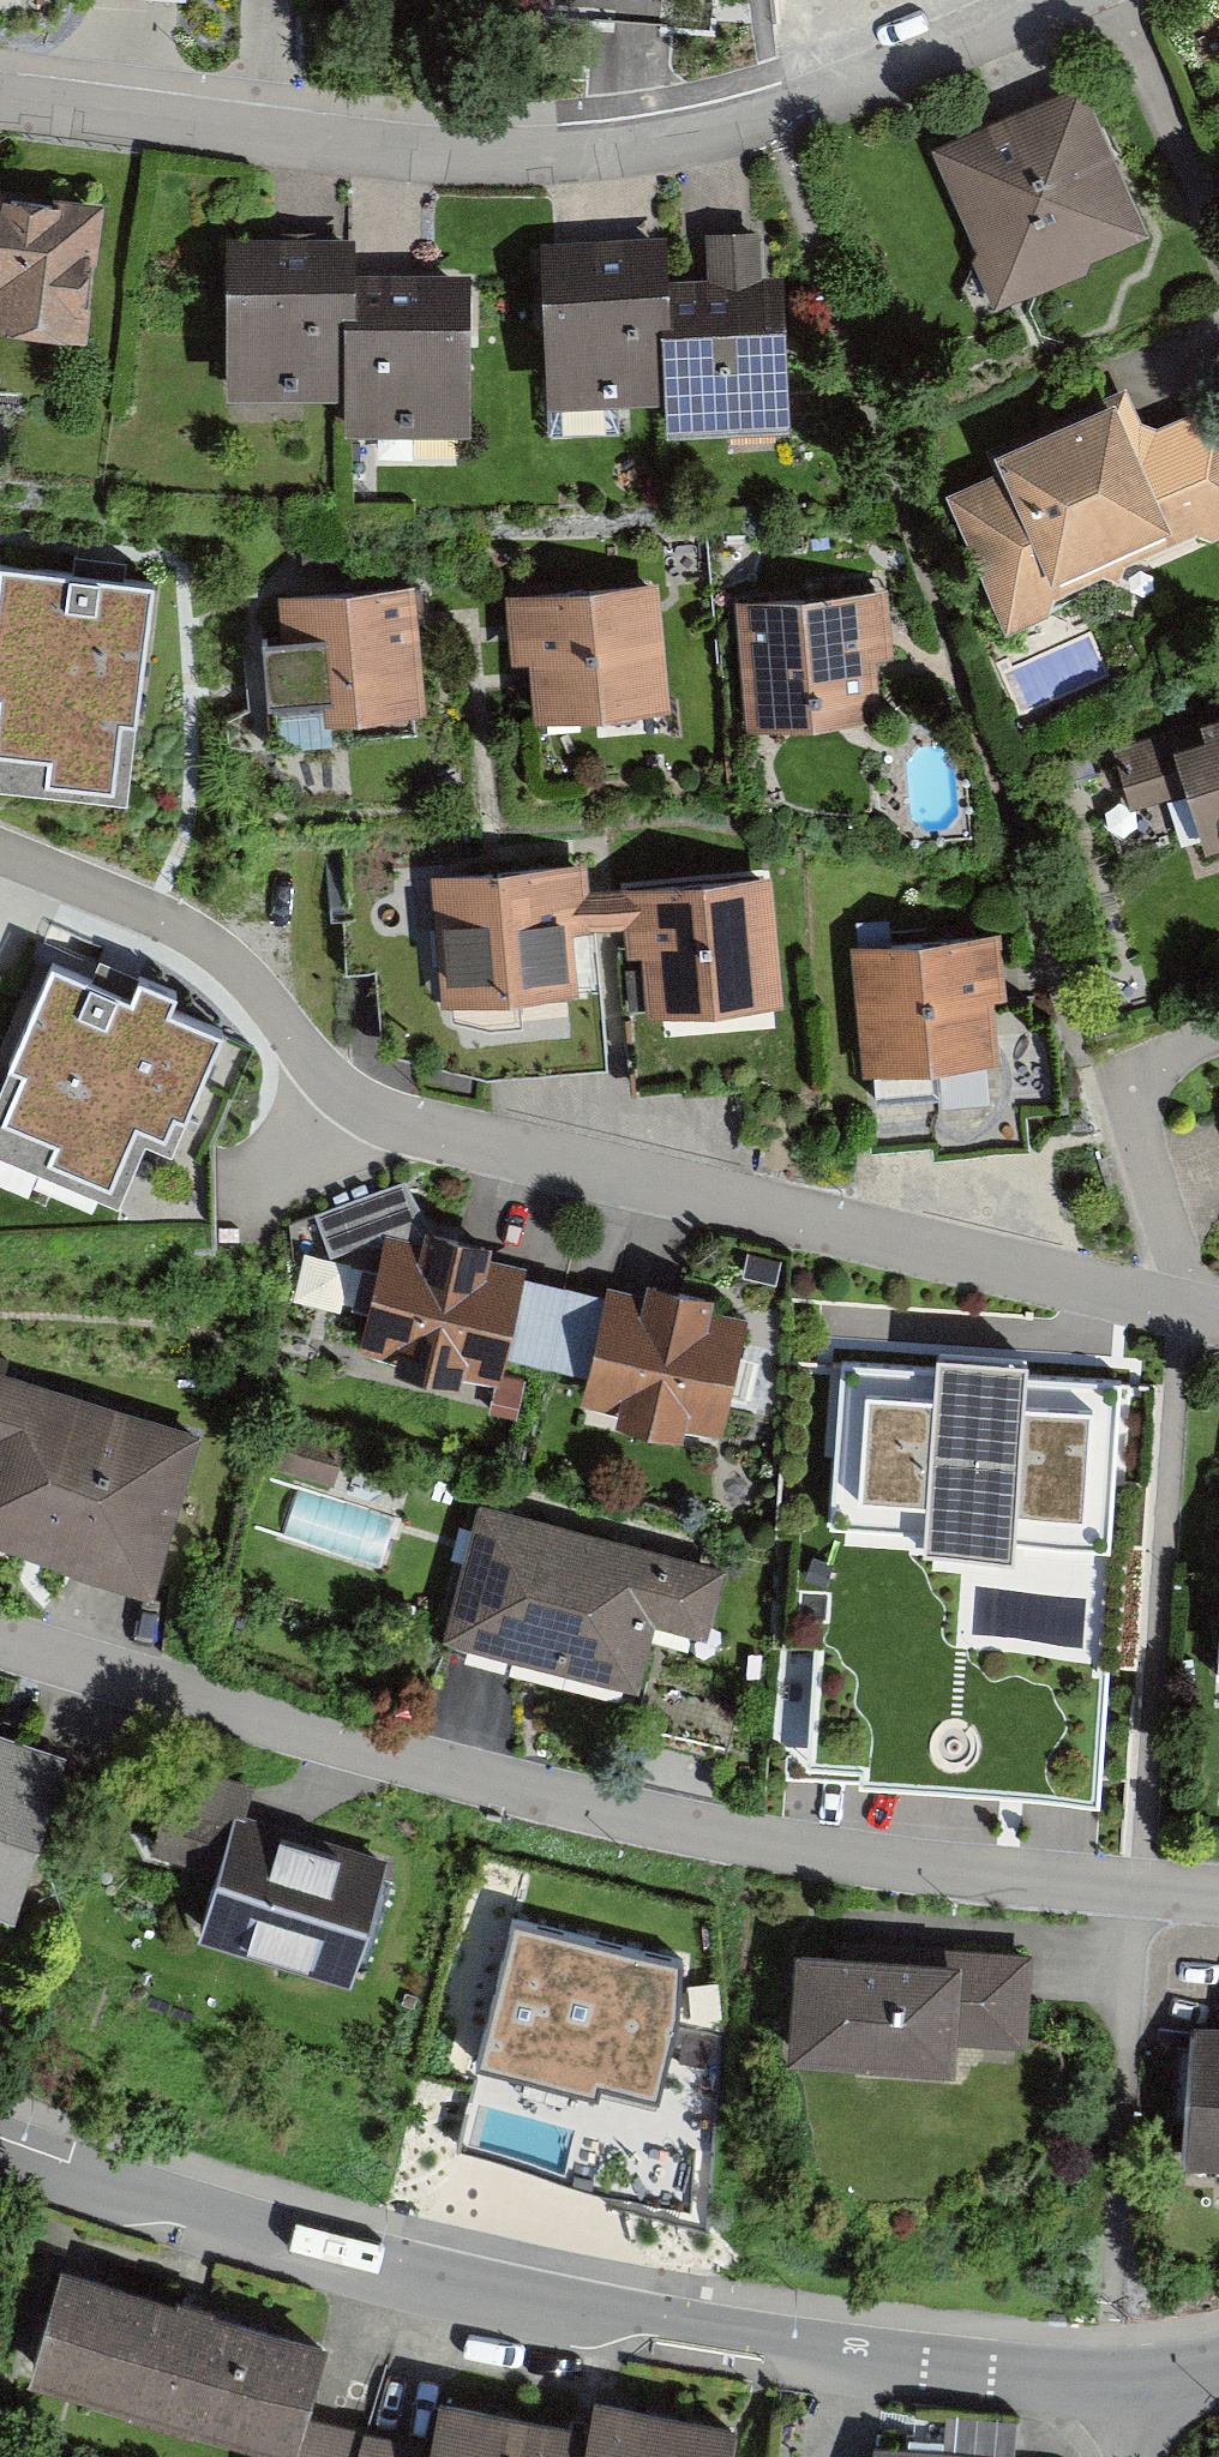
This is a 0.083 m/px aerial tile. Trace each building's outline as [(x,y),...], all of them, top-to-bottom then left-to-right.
[(1076,88),(935,148),(1000,299),(1141,238),(1076,88)] [(0,192),(0,326),(83,338),(102,206),(0,192)] [(661,320),(665,394),(666,425),(791,420),(785,276),(765,277),(763,226),(706,229),(708,279),(671,281),(672,320),(661,320)] [(541,240),(548,399),(665,394),(661,320),(672,320),(671,281),(669,234),(541,240)] [(355,258),(233,256),(231,391),(339,393),(338,428),(464,430),(466,283),(355,282),(355,258)] [(951,495),(1008,631),(1057,610),(1047,586),(1181,530),(1190,553),(1218,541),(1218,409),(1159,434),(1141,390),(987,454),(997,476),(951,495)] [(0,565),(0,779),(120,794),(129,721),(149,723),(166,586),(0,565)] [(674,586),(516,592),(518,659),(532,658),(534,713),(679,707),(674,586)] [(421,587),(285,588),(286,711),(421,711),(421,587)] [(893,590),(741,596),(745,720),(897,715),(893,590)] [(1134,749),(1151,807),(1192,795),(1210,856),(1218,854),(1218,723),(1134,749)] [(578,990),(572,931),(592,929),(592,925),(588,886),(585,857),(431,872),(443,1003),(578,990)] [(641,952),(647,1013),(784,1001),(772,869),(620,883),(624,922),(627,953),(641,952)] [(624,922),(620,883),(588,886),(592,925),(624,922)] [(1010,937),(861,943),(866,1062),(996,1056),(994,1002),(1013,1002),(1010,937)] [(53,966),(0,1090),(0,1148),(110,1194),(134,1135),(179,1154),(227,1039),(163,1012),(173,989),(133,972),(123,996),(53,966)] [(526,1269),(384,1239),(362,1339),(504,1370),(508,1352),(524,1280),(526,1269)] [(610,1298),(524,1280),(508,1352),(593,1374),(610,1298)] [(755,1314),(613,1283),(610,1298),(593,1374),(587,1402),(730,1433),(755,1314)] [(1079,1374),(892,1328),(856,1478),(953,1501),(922,1629),(1058,1662),(1089,1532),(1043,1521),(1079,1374)] [(0,1365),(0,1527),(156,1579),(205,1433),(0,1365)] [(302,1486),(287,1543),(386,1570),(402,1513),(302,1486)] [(734,1575),(487,1500),(448,1627),(640,1685),(657,1629),(712,1646),(734,1575)] [(0,1742),(0,1914),(14,1918),(66,1764),(0,1742)] [(215,1869),(234,1808),(246,1811),(254,1783),(178,1760),(150,1850),(215,1869)] [(196,1931),(351,1978),(389,1854),(246,1811),(234,1808),(215,1869),(196,1931)] [(691,1966),(518,1922),(482,2063),(595,2092),(611,2027),(672,2042),(691,1966)] [(954,1967),(802,1955),(793,2058),(954,2072),(957,2034),(1032,2040),(1040,1950),(956,1943),(954,1967)] [(1195,2018),(1186,2160),(1218,2162),(1218,2019),(1195,2018)] [(51,2272),(24,2384),(283,2447),(280,2456),(728,2456),(735,2431),(589,2395),(580,2431),(436,2396),(423,2447),(306,2419),(326,2339),(51,2272)] [(1014,2454),(1017,2418),(947,2412),(944,2449),(873,2443),(872,2456),(1014,2456),(1014,2454)]
